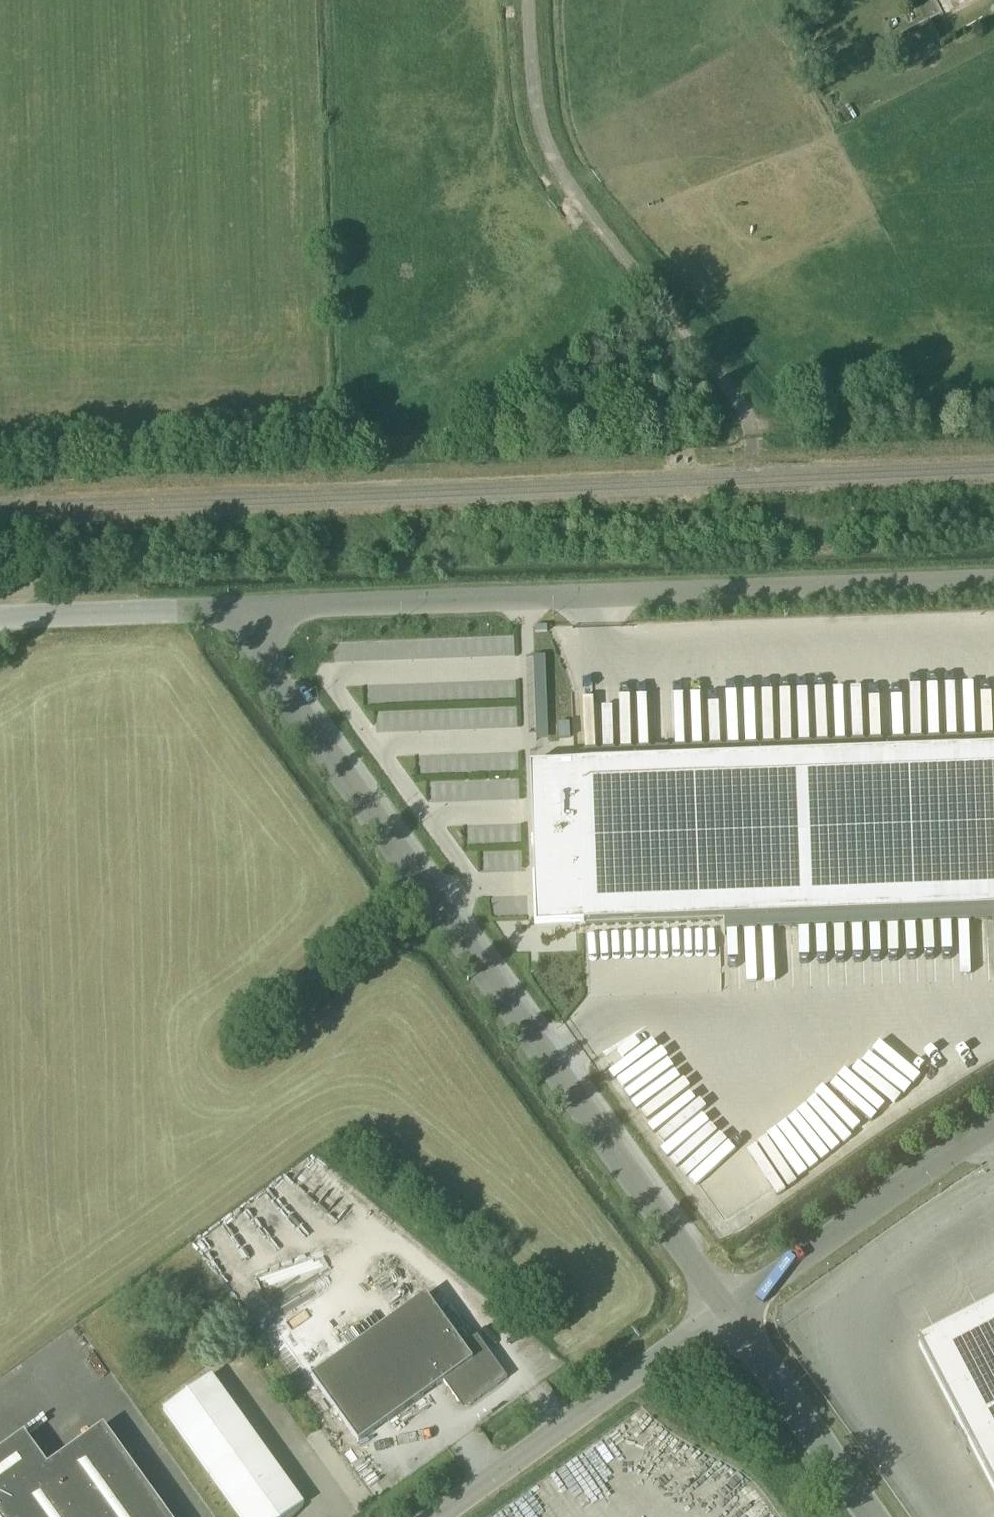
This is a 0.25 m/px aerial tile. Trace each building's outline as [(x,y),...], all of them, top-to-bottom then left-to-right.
[(899,36),(909,54),(938,38),(929,21),(899,36)] [(993,910),(993,747),(530,764),(535,920),(570,919),(570,925),(993,910)] [(311,1376),(358,1442),(443,1382),(457,1401),(472,1403),(507,1378),(477,1336),(463,1346),(426,1294),(311,1376)] [(919,1345),(993,1491),(993,1306),(919,1345)] [(211,1374),(163,1409),(240,1516),(287,1516),(305,1504),(211,1374)] [(104,1425),(48,1465),(24,1432),(0,1450),(0,1516),(170,1516),(104,1425)]
